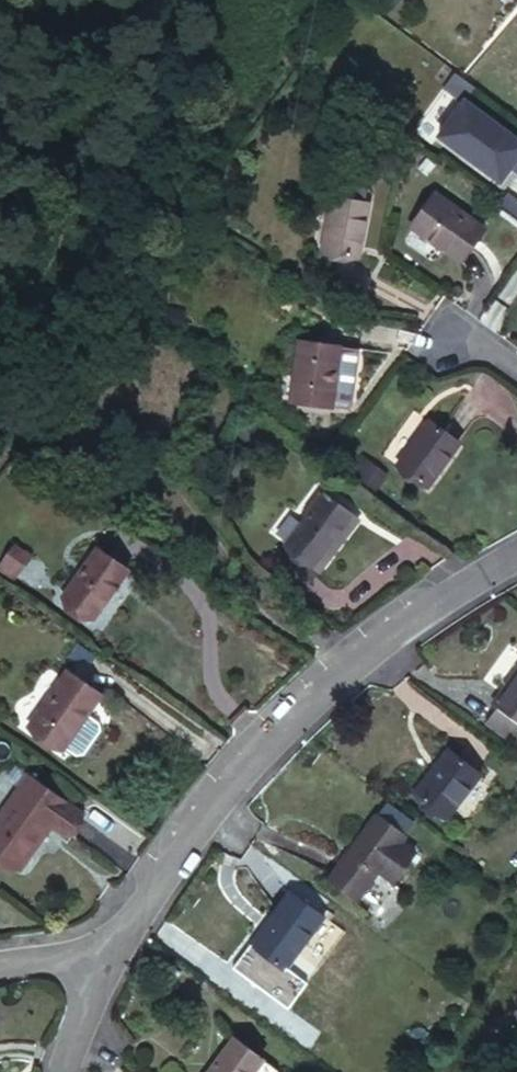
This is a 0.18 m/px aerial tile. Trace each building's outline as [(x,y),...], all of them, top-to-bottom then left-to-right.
[(431,132),(496,178),(506,165),(516,173),(516,133),(459,92),(431,132)] [(442,205),(418,239),(469,276),(493,243),(442,205)] [(338,211),(329,265),(365,272),(374,216),(338,211)] [(295,343),(287,405),(328,409),(335,348),(295,343)] [(427,424),(394,469),(424,490),(456,444),(427,424)] [(323,565),(332,571),(363,528),(328,503),(290,555),(299,562),(317,575),(323,565)] [(29,551),(9,540),(0,556),(0,568),(14,576),(29,551)] [(101,552),(65,602),(94,622),(130,573),(101,552)] [(325,581),(317,575),(299,562),(288,577),(315,594),(325,581)] [(325,581),(332,571),(323,565),(317,575),(325,581)] [(69,674),(30,730),(62,752),(101,698),(69,674)] [(493,708),(497,712),(489,723),(514,741),(516,737),(516,674),(493,708)] [(450,746),(417,791),(450,815),(483,769),(450,746)] [(0,820),(0,858),(20,873),(52,826),(68,838),(82,816),(30,778),(0,820)] [(374,813),(326,878),(357,900),(380,870),(396,882),(418,853),(401,841),(405,835),(374,813)] [(285,890),(246,945),(279,969),(319,914),(285,890)] [(206,1071),(275,1071),(276,1070),(231,1038),(206,1071)]
